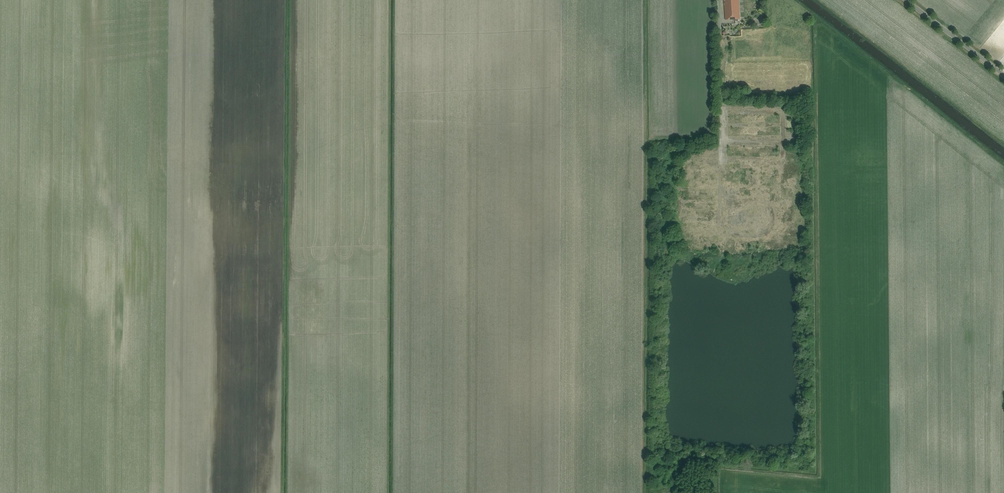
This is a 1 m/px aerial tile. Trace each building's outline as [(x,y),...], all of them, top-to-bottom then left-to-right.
[(726,20),(740,19),(739,0),(725,0),(725,4),(724,4),(726,20)]
